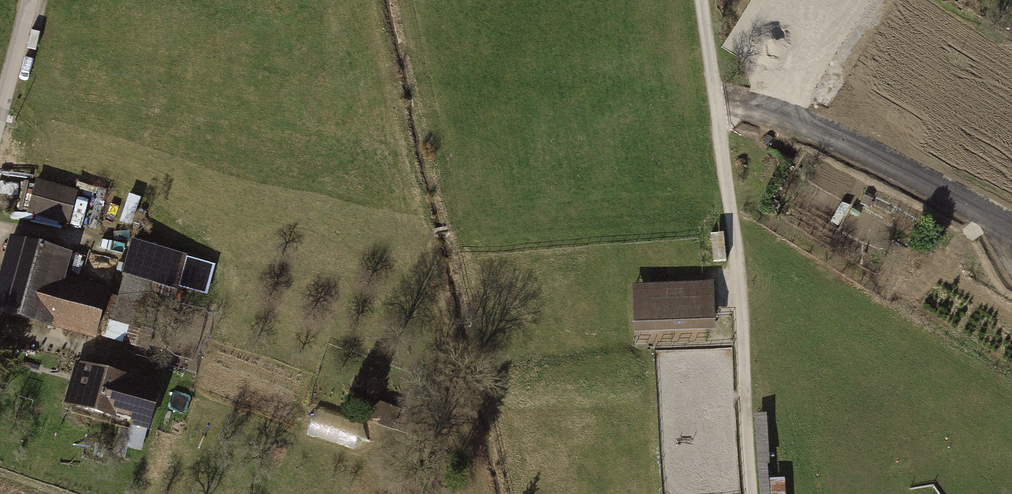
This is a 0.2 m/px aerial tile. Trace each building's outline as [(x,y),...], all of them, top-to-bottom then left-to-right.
[(77,193),(38,183),(29,215),(68,225),(77,193)] [(16,241),(0,300),(0,319),(91,343),(104,292),(72,283),(79,258),(16,241)] [(200,305),(210,265),(129,243),(114,300),(104,297),(97,321),(139,332),(150,292),(200,305)] [(714,282),(632,284),(633,332),(715,330),(714,282)] [(159,385),(86,365),(74,407),(148,427),(159,385)] [(359,446),(365,423),(311,409),(305,431),(359,446)] [(772,478),(773,493),(786,493),(785,477),(772,478)]
